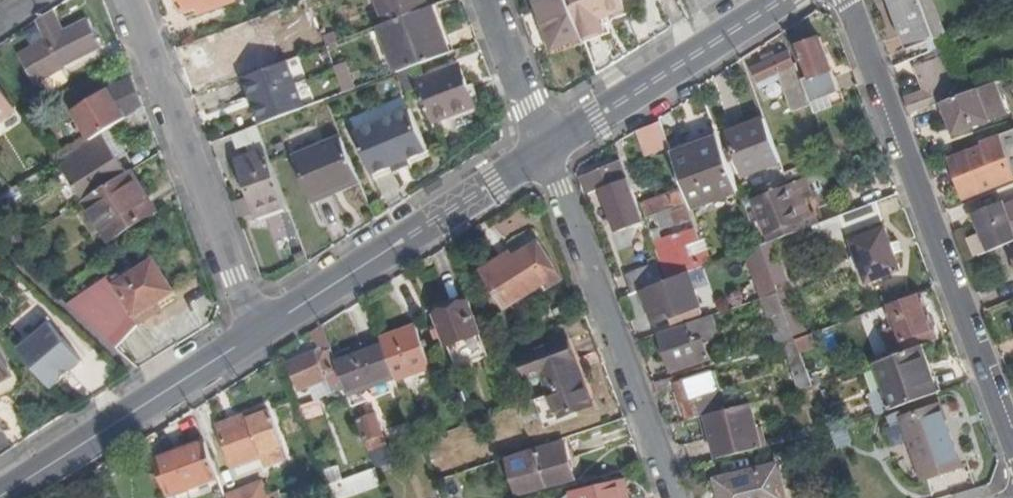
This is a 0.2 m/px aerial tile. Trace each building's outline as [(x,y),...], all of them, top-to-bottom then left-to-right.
[(183,13),(198,7),(201,15),(236,1),(236,0),(178,0),(183,13)] [(385,23),(426,7),(424,0),(376,0),(385,23)] [(553,49),(582,38),(568,0),(534,0),(553,49)] [(582,38),(604,30),(600,17),(625,8),(622,0),(568,0),(582,38)] [(934,39),(919,0),(889,0),(908,51),(935,41),(934,39)] [(934,39),(947,34),(933,0),(919,0),(934,39)] [(379,25),(398,74),(411,69),(450,54),(432,5),(426,7),(385,23),(379,25)] [(50,37),(66,66),(100,47),(86,19),(65,31),(53,10),(40,18),(50,37)] [(36,83),(66,66),(50,37),(19,54),(36,83)] [(810,79),(802,83),(811,105),(840,93),(820,39),(798,47),(810,79)] [(802,83),(791,52),(755,69),(762,89),(782,81),(793,111),(811,105),(802,83)] [(943,103),(956,98),(941,59),(917,68),(927,95),(907,103),(912,115),(943,103)] [(263,124),(305,109),(288,64),(247,80),(254,99),(261,97),(263,104),(256,106),(263,124)] [(459,65),(416,81),(433,123),(475,107),(459,65)] [(349,74),(339,77),(345,94),(355,90),(349,74)] [(143,109),(131,78),(104,90),(71,112),(90,142),(107,131),(143,109)] [(996,83),(977,90),(989,122),(1008,115),(996,83)] [(13,109),(0,90),(0,119),(13,109)] [(956,98),(943,103),(955,136),(989,122),(977,90),(956,98)] [(254,99),(256,106),(263,104),(261,97),(254,99)] [(372,171),(425,149),(409,108),(355,131),(372,171)] [(683,146),(716,135),(707,110),(675,121),(683,146)] [(781,164),(765,121),(728,135),(744,178),(781,164)] [(671,150),(662,124),(637,133),(646,159),(671,150)] [(239,134),(233,136),(238,149),(247,146),(250,154),(266,148),(258,126),(256,127),(239,134)] [(84,202),(133,171),(107,131),(90,142),(58,161),(84,202)] [(739,193),(719,137),(673,155),(693,210),(739,193)] [(999,137),(980,144),(982,150),(951,162),(966,200),(1012,182),(1012,174),(999,137)] [(360,185),(341,138),(297,156),(314,202),(360,185)] [(260,217),(288,206),(266,148),(250,154),(238,159),(260,217)] [(645,223),(622,162),(581,178),(588,196),(603,190),(619,233),(645,223)] [(133,171),(84,202),(110,242),(157,211),(133,171)] [(755,201),(771,244),(772,243),(815,227),(817,227),(812,216),(807,202),(813,199),(814,197),(807,182),(805,181),(755,201)] [(643,207),(647,218),(657,214),(664,231),(690,221),(684,204),(683,204),(679,193),(643,207)] [(990,254),(1012,244),(1012,207),(1007,209),(1005,203),(976,216),(990,254)] [(817,227),(815,227),(821,245),(884,221),(877,204),(823,224),(817,227)] [(812,216),(817,227),(823,224),(818,213),(812,216)] [(649,233),(653,245),(655,244),(670,281),(688,274),(713,265),(709,253),(681,263),(676,251),(699,242),(694,230),(663,242),(658,229),(649,233)] [(886,230),(852,243),(868,284),(902,272),(886,230)] [(771,244),(760,248),(775,287),(786,283),(772,243),(771,244)] [(510,254),(482,272),(507,309),(550,282),(553,287),(561,281),(538,244),(513,260),(510,254)] [(760,248),(744,253),(761,301),(762,300),(778,295),(775,287),(760,248)] [(116,286),(136,317),(159,302),(174,293),(154,262),(116,286)] [(641,292),(663,284),(656,266),(626,277),(633,295),(641,292)] [(663,284),(641,292),(648,313),(652,312),(656,325),(672,319),(674,325),(688,321),(685,314),(701,309),(688,274),(670,281),(663,284)] [(790,293),(779,297),(795,341),(806,337),(790,293)] [(795,341),(779,297),(778,295),(762,300),(779,346),(782,345),(795,341)] [(920,348),(937,342),(919,295),(888,307),(895,327),(888,330),(897,357),(920,348)] [(159,302),(136,317),(141,325),(165,310),(159,302)] [(469,304),(437,316),(448,347),(456,369),(488,357),(480,335),(469,304)] [(30,305),(8,330),(25,345),(48,320),(30,305)] [(711,318),(659,335),(672,373),(708,361),(701,339),(717,334),(711,318)] [(19,349),(56,391),(88,362),(51,321),(19,349)] [(416,327),(381,341),(383,345),(394,375),(397,382),(432,369),(416,327)] [(337,404),(350,400),(347,393),(336,364),(323,328),(311,335),(319,355),(325,353),(333,374),(327,376),(337,404)] [(568,337),(520,355),(529,382),(544,376),(551,397),(559,418),(593,406),(568,337)] [(782,345),(799,393),(813,388),(795,341),(782,345)] [(383,345),(336,364),(347,393),(394,375),(383,345)] [(938,394),(920,348),(897,357),(875,365),(884,390),(869,395),(876,417),(938,394)] [(324,377),(327,376),(333,374),(325,353),(319,355),(317,356),(315,353),(289,363),(299,393),(326,382),(324,377)] [(712,358),(714,366),(724,363),(721,355),(712,358)] [(11,376),(0,356),(0,382),(11,376)] [(678,391),(689,422),(703,418),(726,412),(711,373),(675,386),(673,378),(654,384),(659,396),(678,391)] [(350,400),(353,409),(400,391),(397,382),(394,375),(347,393),(350,400)] [(544,423),(559,418),(551,397),(537,402),(544,423)] [(941,406),(902,421),(924,482),(964,468),(941,406)] [(763,451),(747,407),(726,412),(703,418),(719,461),(763,451)] [(268,412),(221,430),(233,465),(281,447),(268,412)] [(358,421),(366,443),(384,437),(375,414),(358,421)] [(853,445),(846,428),(831,435),(836,446),(838,451),(853,445)] [(582,479),(568,437),(507,457),(521,497),(523,497),(582,479)] [(182,490),(218,477),(204,441),(169,455),(182,490)] [(338,468),(323,474),(329,488),(376,470),(373,462),(339,473),(338,468)] [(716,481),(720,497),(786,497),(779,467),(716,481)] [(380,481),(376,470),(329,488),(333,497),(334,497),(380,481)] [(627,494),(620,496),(618,484),(569,496),(567,497),(628,497),(627,494)]
